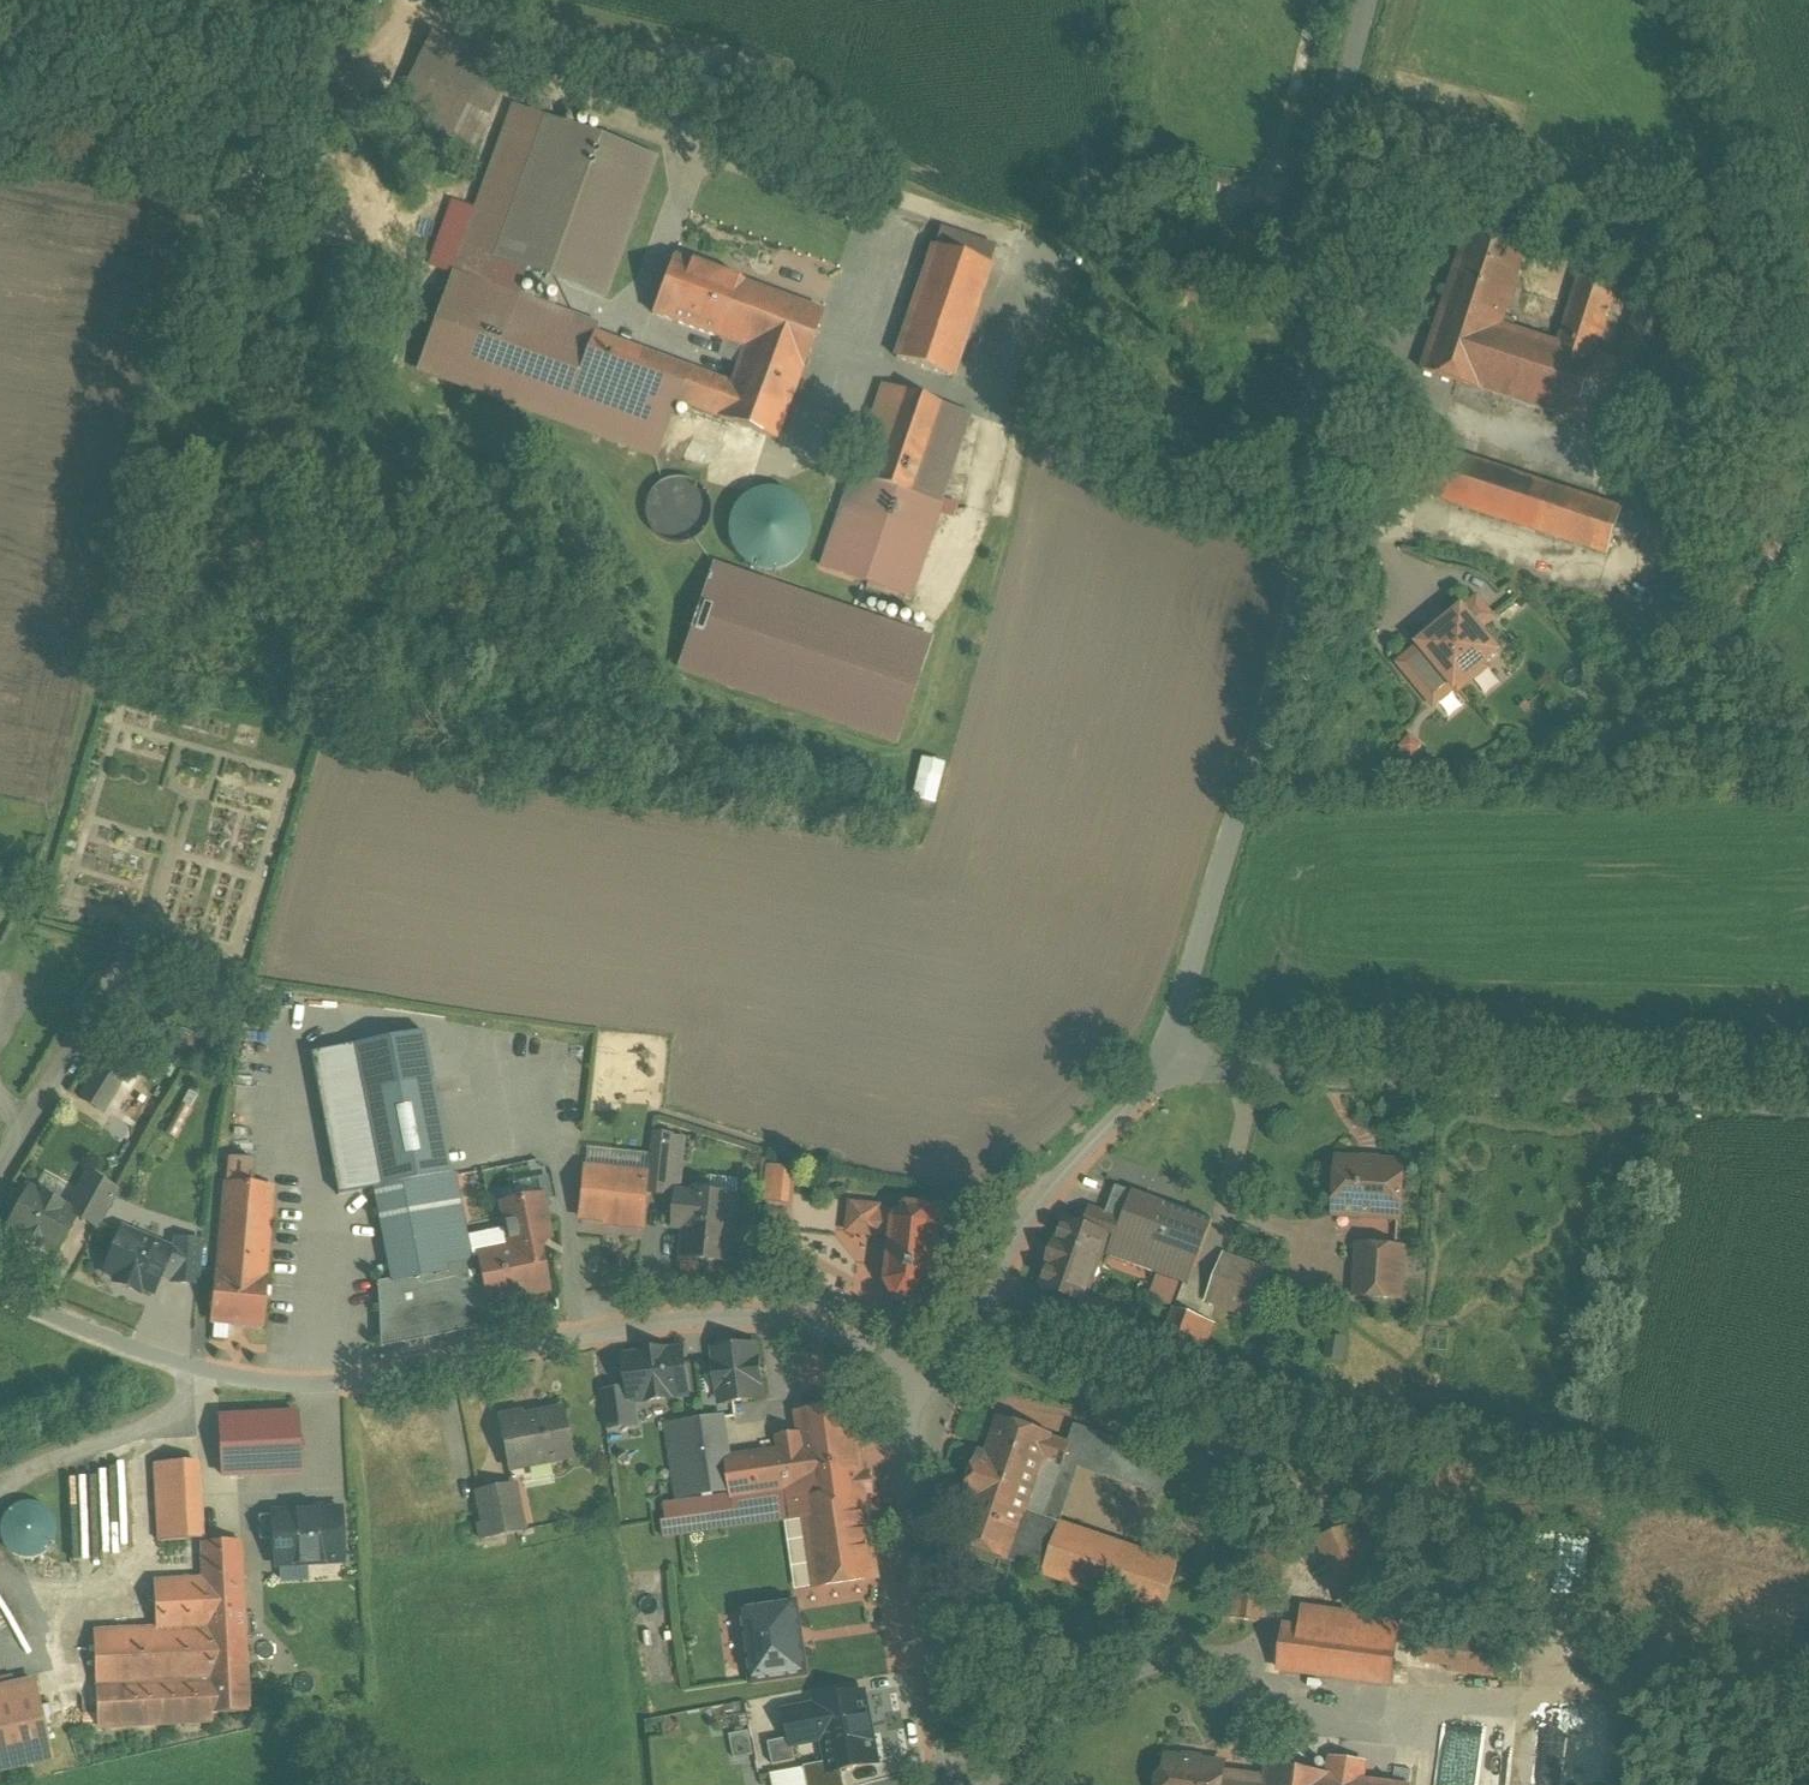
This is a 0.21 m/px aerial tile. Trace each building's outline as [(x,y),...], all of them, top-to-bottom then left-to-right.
[(513,71),(430,31),(382,131),(464,171),(513,71)] [(656,159),(547,119),(497,256),(606,296),(656,159)] [(941,229),(897,359),(952,377),(996,247),(941,229)] [(1529,248),(1471,229),(1460,264),(1459,264),(1450,293),(1446,307),(1503,326),(1506,318),(1529,248)] [(765,291),(677,259),(675,258),(674,260),(655,313),(654,313),(654,315),(656,316),(745,348),(765,291)] [(1623,278),(1585,266),(1560,345),(1597,358),(1623,278)] [(598,329),(517,299),(486,389),(485,394),(656,457),(676,404),(778,442),(778,440),(804,368),(823,315),(824,313),(822,312),(765,291),(745,348),(732,385),(596,334),(598,329)] [(1658,296),(1615,433),(1626,437),(1622,452),(1634,455),(1682,304),(1658,296)] [(509,321),(455,302),(431,370),(486,389),(509,321)] [(1503,326),(1446,307),(1445,310),(1444,310),(1424,372),(1482,391),(1483,390),(1503,326)] [(1560,345),(1515,330),(1517,322),(1506,318),(1503,326),(1483,390),(1577,421),(1598,358),(1597,358),(1560,345)] [(885,385),(854,476),(870,482),(901,391),(885,385)] [(972,415),(901,391),(870,482),(941,506),(972,415)] [(1555,488),(1439,450),(1424,495),(1541,533),(1555,489),(1555,488)] [(870,482),(854,476),(822,568),(910,598),(941,506),(870,482)] [(697,484),(693,482),(689,480),(684,479),(677,478),(670,480),(664,482),(660,484),(657,487),(653,490),(650,494),(649,497),(647,501),(646,504),(646,507),(645,511),(646,516),(646,519),(647,522),(649,525),(651,530),(654,534),(657,536),(660,539),(664,541),(669,543),(676,544),(681,544),(684,544),(690,542),(695,540),(699,537),(703,534),(705,531),(707,528),(709,525),(710,521),(711,517),(711,514),(712,511),(711,506),(710,503),(709,498),(706,493),(703,490),(701,487),(697,484)] [(726,527),(728,541),(734,554),(744,564),(756,570),(770,572),(784,568),(796,561),(804,551),(809,538),(810,525),(806,512),(799,501),(788,493),(775,489),(762,488),(748,493),(737,501),(730,513),(726,527)] [(1622,510),(1555,489),(1541,533),(1608,554),(1622,510)] [(933,638),(713,562),(676,668),(896,744),(933,638)] [(1467,615),(1402,667),(1435,707),(1454,691),(1459,696),(1503,660),(1467,615)] [(914,758),(905,799),(929,804),(938,763),(914,758)] [(99,1071),(81,1099),(103,1113),(121,1084),(99,1071)] [(433,1079),(364,1092),(382,1188),(452,1174),(433,1079)] [(671,1196),(676,1139),(655,1137),(651,1177),(649,1193),(671,1196)] [(1361,1161),(1339,1160),(1338,1165),(1335,1168),(1334,1180),(1337,1183),(1335,1216),(1401,1220),(1404,1164),(1384,1162),(1381,1160),(1364,1158),(1361,1161)] [(788,1169),(771,1168),(768,1204),(784,1205),(788,1169)] [(651,1177),(584,1171),(579,1219),(646,1225),(649,1193),(651,1177)] [(382,1188),(374,1189),(389,1267),(392,1285),(449,1274),(448,1266),(472,1261),(472,1260),(468,1239),(455,1174),(452,1174),(382,1188)] [(88,1177),(69,1211),(77,1216),(77,1217),(98,1229),(117,1193),(88,1177)] [(273,1188),(227,1184),(225,1211),(271,1215),(273,1188)] [(1214,1222),(1135,1193),(1135,1194),(1118,1187),(1107,1216),(1121,1221),(1114,1241),(1108,1257),(1111,1258),(1111,1257),(1190,1286),(1214,1222)] [(69,1211),(31,1190),(8,1230),(20,1236),(18,1239),(43,1252),(44,1250),(55,1256),(77,1217),(77,1216),(69,1211)] [(739,1201),(681,1195),(677,1229),(687,1230),(685,1259),(733,1263),(739,1201)] [(543,1199),(503,1206),(508,1231),(511,1251),(539,1246),(540,1247),(541,1247),(548,1237),(546,1224),(548,1223),(543,1199)] [(933,1208),(909,1205),(899,1216),(894,1221),(893,1238),(888,1283),(898,1302),(922,1304),(936,1288),(943,1226),(933,1208)] [(880,1209),(853,1206),(850,1233),(877,1236),(880,1209)] [(893,1211),(880,1209),(877,1236),(893,1238),(894,1221),(899,1216),(893,1211)] [(271,1215),(225,1211),(219,1276),(216,1275),(212,1323),(265,1328),(269,1280),(266,1280),(271,1215)] [(1107,1216),(1093,1211),(1086,1229),(1107,1237),(1107,1239),(1114,1241),(1121,1221),(1107,1216)] [(1086,1229),(1067,1223),(1060,1244),(1056,1246),(1050,1264),(1052,1267),(1044,1288),(1084,1303),(1085,1303),(1086,1299),(1107,1239),(1107,1237),(1086,1229)] [(171,1281),(174,1253),(122,1231),(104,1273),(118,1279),(115,1284),(138,1294),(140,1288),(153,1294),(161,1276),(171,1281)] [(508,1231),(468,1239),(472,1260),(479,1258),(479,1257),(511,1251),(508,1231)] [(171,1281),(171,1284),(198,1286),(201,1243),(175,1241),(174,1253),(171,1281)] [(511,1251),(479,1257),(479,1258),(488,1304),(549,1292),(540,1247),(539,1246),(511,1251)] [(1406,1249),(1359,1246),(1355,1298),(1402,1301),(1406,1249)] [(1266,1270),(1225,1255),(1207,1302),(1249,1317),(1266,1270)] [(472,1261),(448,1266),(449,1274),(392,1285),(389,1267),(378,1269),(381,1284),(379,1285),(382,1349),(493,1328),(488,1304),(479,1258),(472,1260),(472,1261)] [(1126,1312),(1086,1299),(1085,1303),(1084,1303),(1074,1331),(1114,1345),(1126,1312)] [(1215,1325),(1176,1311),(1161,1352),(1200,1366),(1215,1325)] [(755,1348),(717,1352),(719,1367),(716,1367),(719,1391),(722,1390),(724,1405),(762,1400),(760,1386),(762,1386),(759,1362),(757,1362),(755,1348)] [(667,1352),(643,1355),(643,1357),(627,1359),(631,1390),(632,1402),(634,1402),(648,1400),(649,1403),(673,1400),(673,1397),(689,1395),(684,1352),(668,1354),(667,1352)] [(631,1390),(604,1394),(609,1430),(637,1426),(634,1402),(632,1402),(631,1390)] [(854,1407),(800,1415),(803,1437),(781,1440),(782,1454),(731,1461),(735,1492),(734,1493),(735,1499),(666,1508),(668,1523),(663,1523),(666,1540),(808,1521),(818,1589),(879,1580),(854,1407)] [(563,1411),(524,1419),(524,1414),(499,1419),(509,1471),(573,1458),(563,1411)] [(299,1415),(220,1420),(223,1477),(302,1473),(299,1415)] [(725,1420),(666,1428),(677,1500),(734,1493),(735,1492),(731,1461),(725,1420)] [(989,1458),(981,1455),(965,1501),(973,1504),(959,1545),(1008,1563),(1009,1560),(1023,1520),(1023,1521),(1025,1515),(1043,1461),(1066,1469),(1068,1465),(1073,1446),(1071,1445),(1002,1421),(989,1458)] [(1110,1437),(1077,1426),(1071,1445),(1073,1446),(1068,1465),(1097,1475),(1110,1437)] [(1176,1460),(1110,1437),(1097,1475),(1164,1497),(1176,1460)] [(196,1463),(155,1465),(159,1543),(188,1541),(200,1522),(196,1463)] [(64,1477),(70,1560),(105,1557),(102,1513),(119,1512),(118,1501),(109,1502),(107,1474),(64,1477)] [(514,1486),(477,1493),(484,1525),(478,1526),(481,1541),(524,1533),(514,1486)] [(35,1504),(29,1503),(23,1504),(19,1505),(15,1507),(11,1510),(8,1513),(5,1517),(2,1522),(1,1525),(1,1528),(1,1532),(1,1536),(2,1539),(3,1542),(5,1548),(9,1552),(13,1555),(15,1556),(19,1558),(24,1560),(30,1560),(35,1560),(39,1559),(42,1557),(46,1555),(48,1553),(51,1550),(54,1546),(56,1542),(57,1538),(58,1535),(58,1531),(58,1528),(57,1526),(57,1523),(55,1520),(53,1516),(50,1512),(46,1509),(43,1507),(40,1505),(35,1504)] [(1179,1567),(1060,1527),(1065,1513),(1049,1508),(1044,1521),(1025,1515),(1023,1521),(1023,1520),(1009,1560),(1046,1572),(1045,1575),(1163,1615),(1179,1567)] [(342,1512),(283,1516),(285,1560),(271,1561),(272,1577),(286,1577),(289,1648),(348,1644),(342,1512)] [(1383,1516),(1333,1535),(1364,1607),(1414,1587),(1383,1516)] [(108,1530),(110,1548),(125,1547),(123,1529),(108,1530)] [(241,1542),(204,1544),(203,1545),(204,1581),(154,1583),(157,1632),(95,1635),(98,1728),(214,1722),(213,1715),(249,1714),(241,1542)] [(1262,1598),(1232,1594),(1225,1618),(1259,1622),(1262,1598)] [(796,1604),(742,1612),(753,1683),(804,1676),(803,1676),(803,1667),(804,1667),(804,1676),(806,1676),(805,1670),(803,1651),(802,1648),(805,1648),(802,1631),(800,1631),(796,1604)] [(1400,1621),(1305,1609),(1302,1630),(1286,1628),(1281,1671),(1393,1685),(1400,1621)] [(1498,1640),(1414,1630),(1412,1651),(1426,1652),(1424,1661),(1461,1666),(1461,1673),(1494,1676),(1498,1640)] [(0,1692),(0,1772),(53,1759),(35,1683),(0,1692)] [(866,1695),(820,1704),(820,1708),(788,1714),(794,1746),(796,1746),(795,1741),(825,1735),(833,1773),(879,1764),(866,1695)] [(723,1737),(728,1759),(747,1754),(743,1732),(723,1737)] [(825,1735),(795,1741),(796,1746),(794,1746),(801,1778),(819,1775),(819,1776),(833,1773),(825,1735)] [(1205,1762),(1204,1760),(1184,1758),(1181,1759),(1168,1758),(1166,1774),(1165,1774),(1160,1778),(1159,1784),(1266,1784),(1267,1778),(1224,1773),(1225,1765),(1205,1762)] [(1332,1760),(1330,1775),(1331,1775),(1330,1784),(1399,1784),(1365,1781),(1367,1765),(1332,1760)] [(1269,1767),(1267,1778),(1266,1784),(1330,1784),(1331,1775),(1330,1775),(1269,1767)] [(781,1782),(781,1783),(770,1784),(821,1784),(819,1776),(819,1775),(801,1778),(781,1782)]
